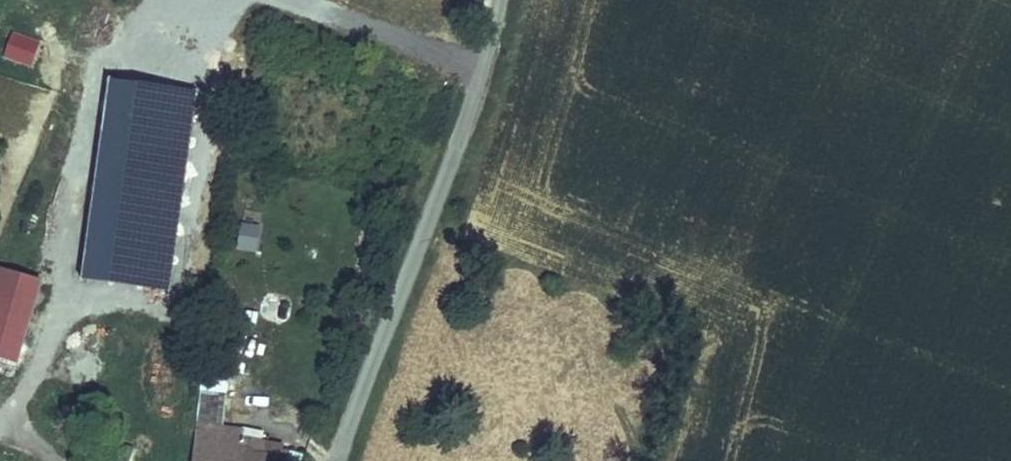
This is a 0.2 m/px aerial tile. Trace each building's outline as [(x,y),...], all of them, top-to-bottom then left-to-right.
[(258,251),(260,220),(239,219),(237,250),(258,251)] [(0,271),(0,359),(18,364),(43,284),(0,271)] [(289,448),(256,442),(258,434),(207,425),(200,460),(287,460),(289,448)]
